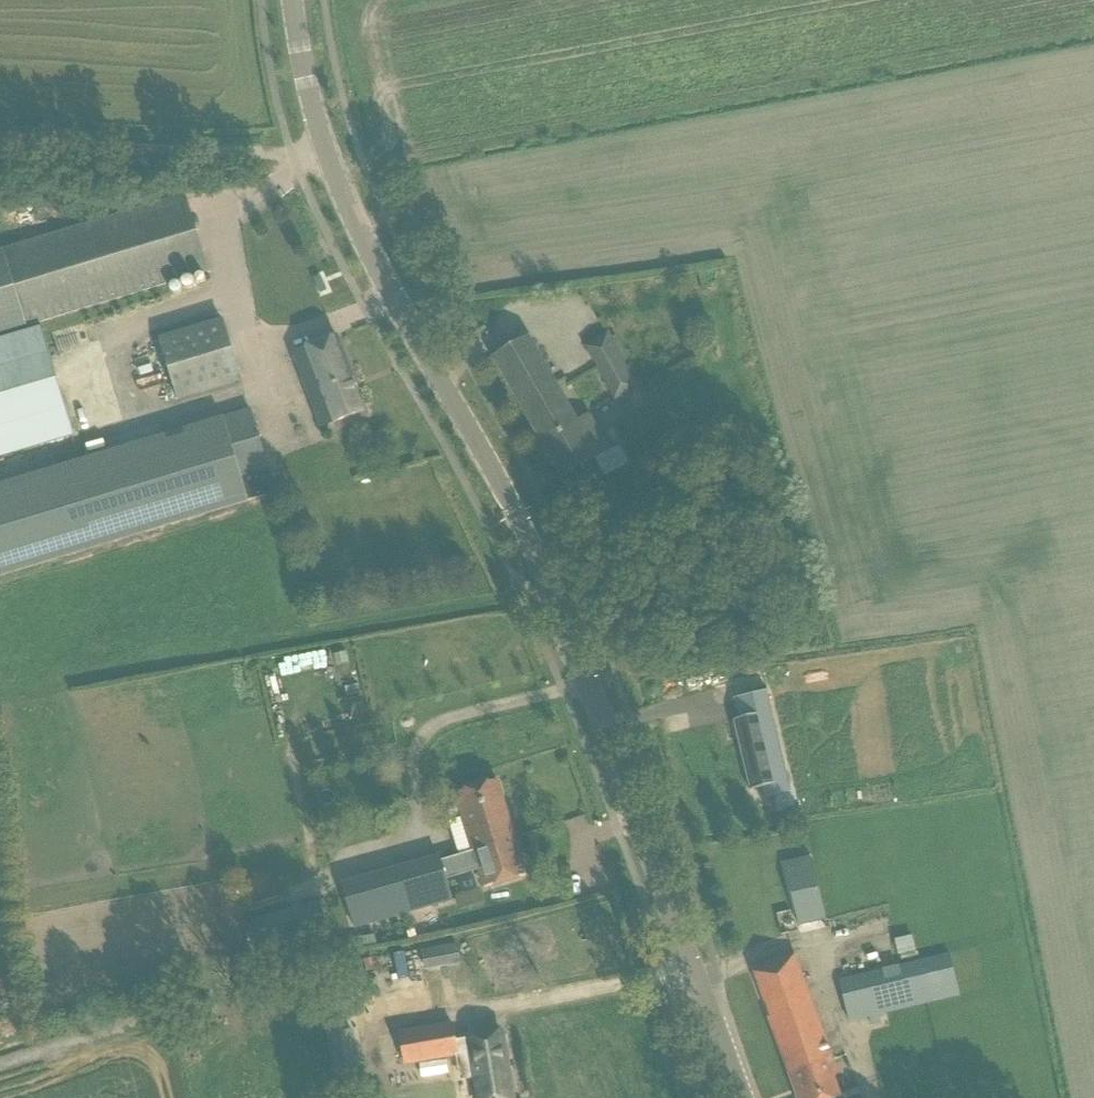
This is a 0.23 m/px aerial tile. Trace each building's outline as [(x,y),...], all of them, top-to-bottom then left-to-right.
[(208,271),(186,195),(0,249),(0,332),(208,271)] [(243,384),(221,312),(157,331),(179,404),(243,384)] [(75,438),(42,328),(0,340),(0,460),(75,438)] [(615,402),(640,389),(608,331),(584,345),(615,402)] [(529,336),(511,346),(492,357),(561,478),(611,449),(590,413),(576,420),(529,336)] [(337,337),(316,345),(293,354),(309,395),(320,391),(333,423),(362,411),(350,380),(352,379),(337,337)] [(250,410),(0,484),(0,577),(248,502),(248,501),(289,489),(284,474),(270,478),(250,410)] [(348,663),(346,653),(334,655),(336,665),(348,663)] [(791,792),(767,691),(756,693),(761,714),(738,719),(733,720),(750,791),(762,788),(765,798),(791,792)] [(455,793),(462,817),(451,820),(458,842),(469,838),(473,851),(514,838),(496,780),(475,787),(455,793)] [(525,875),(514,838),(473,851),(456,856),(461,875),(479,870),(484,888),(525,875)] [(453,901),(439,855),(341,883),(355,929),(453,901)] [(799,925),(825,919),(811,858),(784,864),(799,925)] [(460,959),(457,945),(422,952),(424,966),(460,959)] [(774,962),(753,970),(770,1017),(768,1017),(798,1097),(837,1097),(840,1097),(832,1076),(838,1074),(794,955),(774,962)] [(882,968),(839,979),(849,1022),(869,1018),(871,1027),(899,1020),(896,1011),(944,1000),(936,967),(885,979),(882,968)] [(479,1036),(468,1038),(455,1040),(454,1029),(400,1038),(404,1064),(471,1053),(479,1097),(512,1097),(501,1032),(479,1036)] [(356,1045),(353,1030),(328,1034),(331,1049),(356,1045)]
